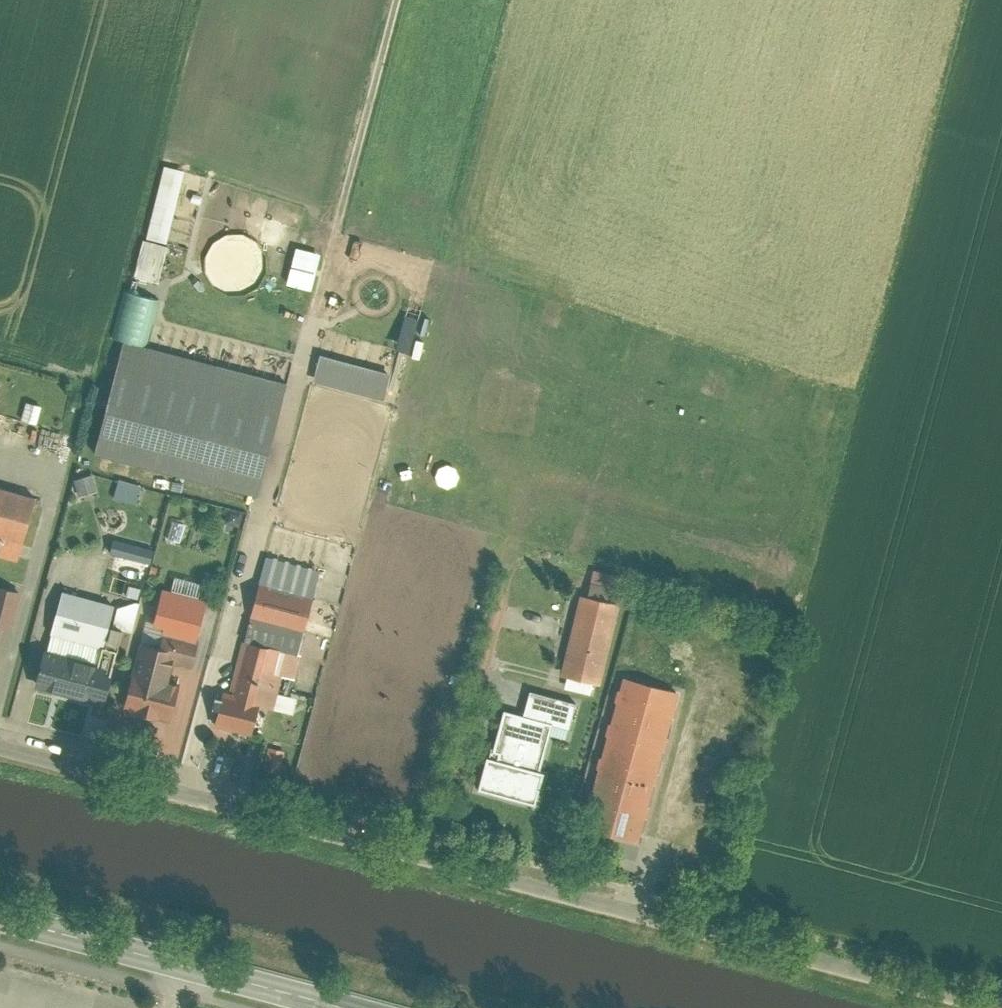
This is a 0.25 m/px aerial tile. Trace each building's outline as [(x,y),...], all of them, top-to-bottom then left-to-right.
[(188,169),(168,163),(149,234),(170,239),(188,169)] [(170,243),(146,237),(137,272),(162,278),(170,243)] [(323,253),(299,245),(288,280),(313,287),(323,253)] [(395,347),(410,350),(416,315),(402,312),(395,347)] [(126,337),(152,343),(158,323),(132,317),(126,337)] [(152,343),(126,337),(96,450),(257,493),(287,379),(152,343)] [(391,369),(324,352),(317,379),(383,397),(391,369)] [(96,452),(92,466),(136,479),(140,465),(96,452)] [(92,470),(77,476),(85,496),(99,490),(92,470)] [(112,494),(135,500),(140,483),(118,477),(112,494)] [(0,483),(0,551),(19,556),(36,493),(0,483)] [(153,544),(116,535),(113,549),(149,558),(153,544)] [(269,553),(261,583),(315,597),(323,567),(269,553)] [(597,579),(592,598),(611,602),(615,584),(597,579)] [(20,589),(0,583),(0,623),(10,626),(20,589)] [(261,583),(252,617),(306,631),(315,597),(261,583)] [(208,597),(166,587),(156,629),(169,632),(197,639),(208,597)] [(115,601),(66,589),(51,648),(100,660),(115,601)] [(592,598),(584,596),(566,671),(603,680),(621,605),(611,602),(592,598)] [(246,638),(300,653),(306,631),(252,617),(246,638)] [(197,639),(169,632),(166,644),(144,639),(127,707),(174,719),(183,681),(171,678),(176,659),(191,663),(197,639)] [(300,653),(246,638),(232,690),(226,689),(217,722),(253,731),(261,701),(276,705),(285,673),(294,676),(300,653)] [(121,649),(108,645),(104,663),(116,666),(121,649)] [(104,663),(51,650),(43,684),(108,700),(116,666),(104,663)] [(683,691),(626,676),(590,822),(646,837),(683,691)] [(550,725),(500,712),(480,788),(530,801),(550,725)] [(266,745),(261,772),(278,775),(283,748),(266,745)]
